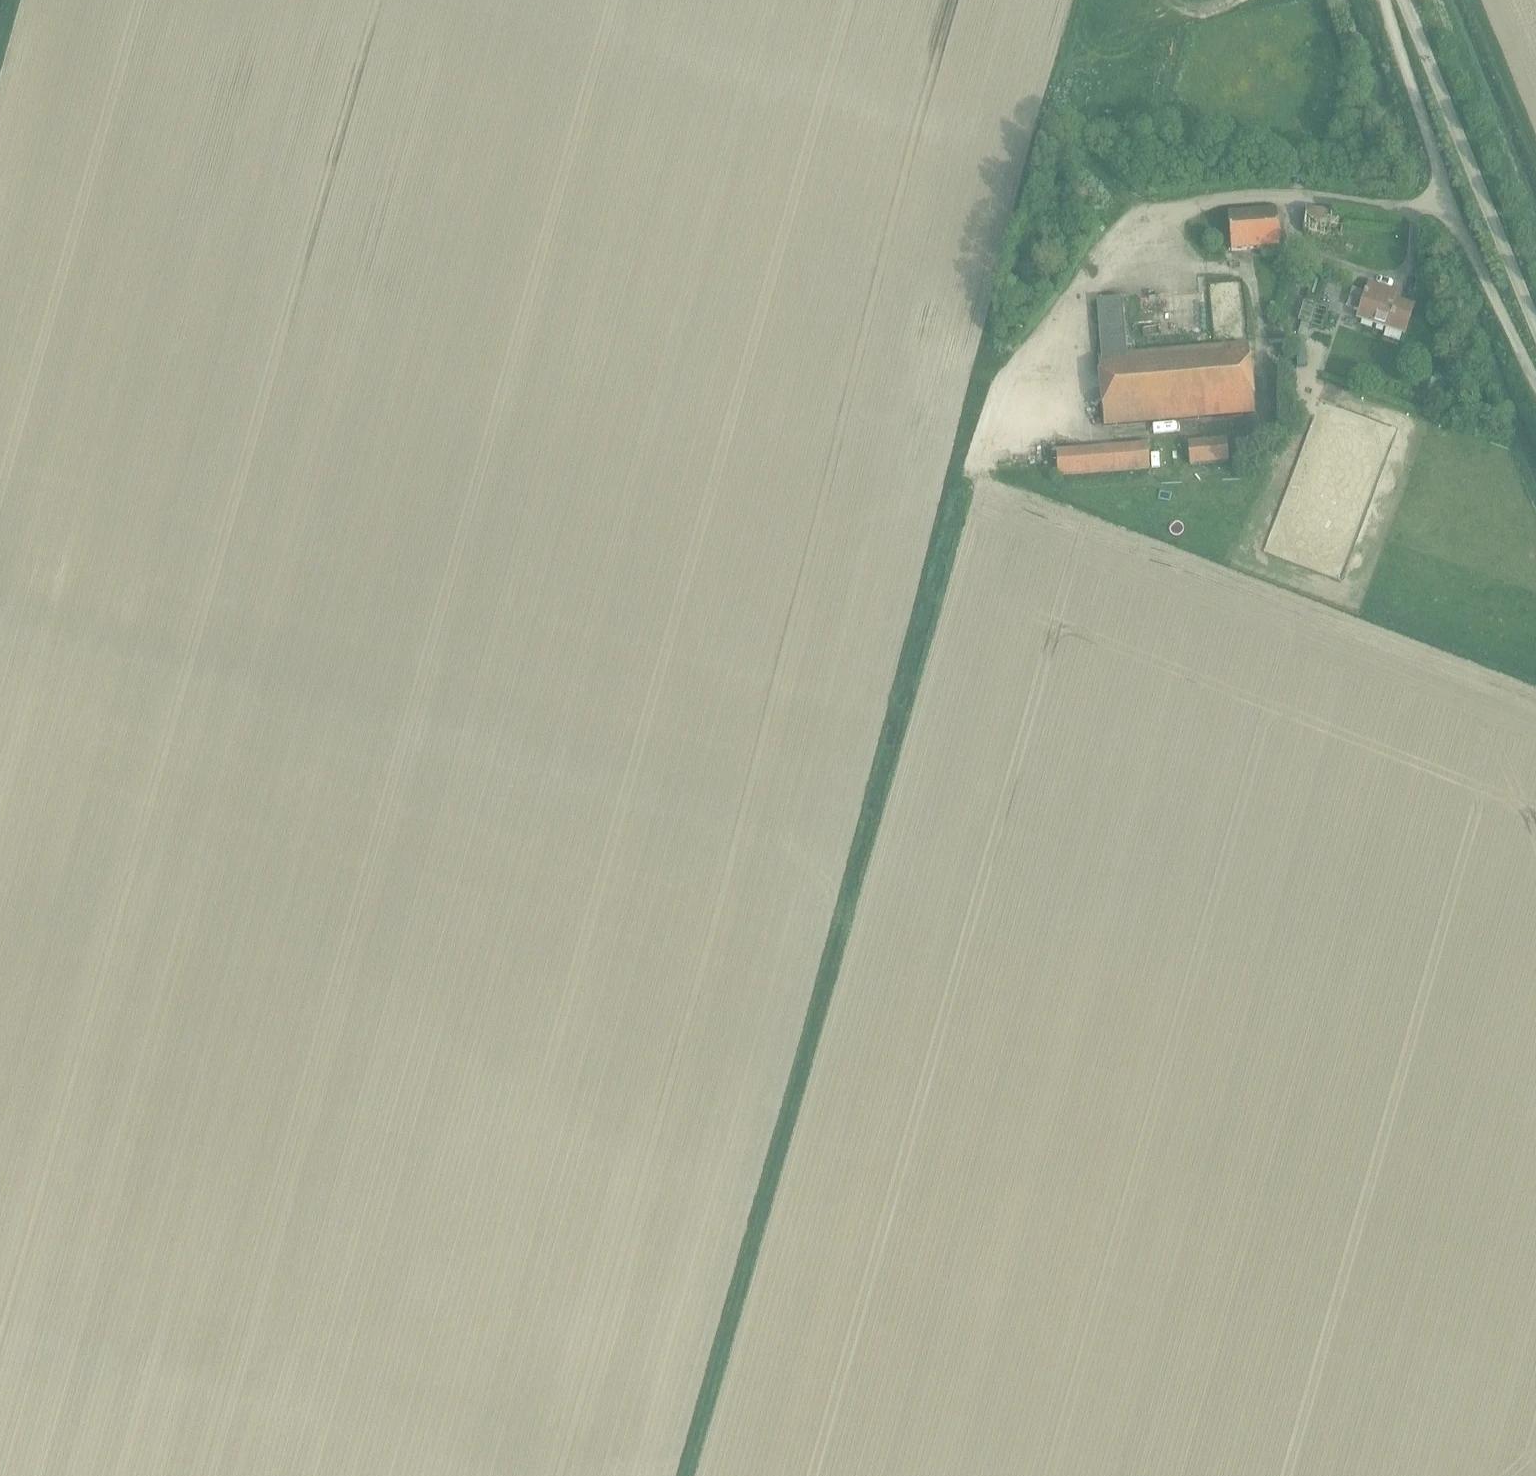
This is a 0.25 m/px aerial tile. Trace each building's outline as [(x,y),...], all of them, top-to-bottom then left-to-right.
[(1231,249),(1278,246),(1276,209),(1229,212),(1231,249)] [(1335,236),(1336,224),(1330,223),(1331,212),(1305,209),(1303,232),(1335,236)] [(1162,302),(1188,302),(1188,280),(1151,281),(1151,287),(1161,287),(1162,302)] [(1352,289),(1347,306),(1361,311),(1358,319),(1403,334),(1413,306),(1399,301),(1397,301),(1400,292),(1393,290),(1370,282),(1366,294),(1352,289)] [(1105,426),(1253,414),(1247,345),(1125,354),(1123,337),(1121,299),(1096,301),(1097,339),(1099,356),(1105,426)] [(1305,342),(1295,343),(1297,367),(1307,366),(1305,342)] [(1448,379),(1442,392),(1454,397),(1459,384),(1448,379)] [(1190,464),(1228,461),(1226,440),(1188,443),(1190,464)] [(1057,475),(1149,469),(1147,444),(1056,451),(1057,475)]
